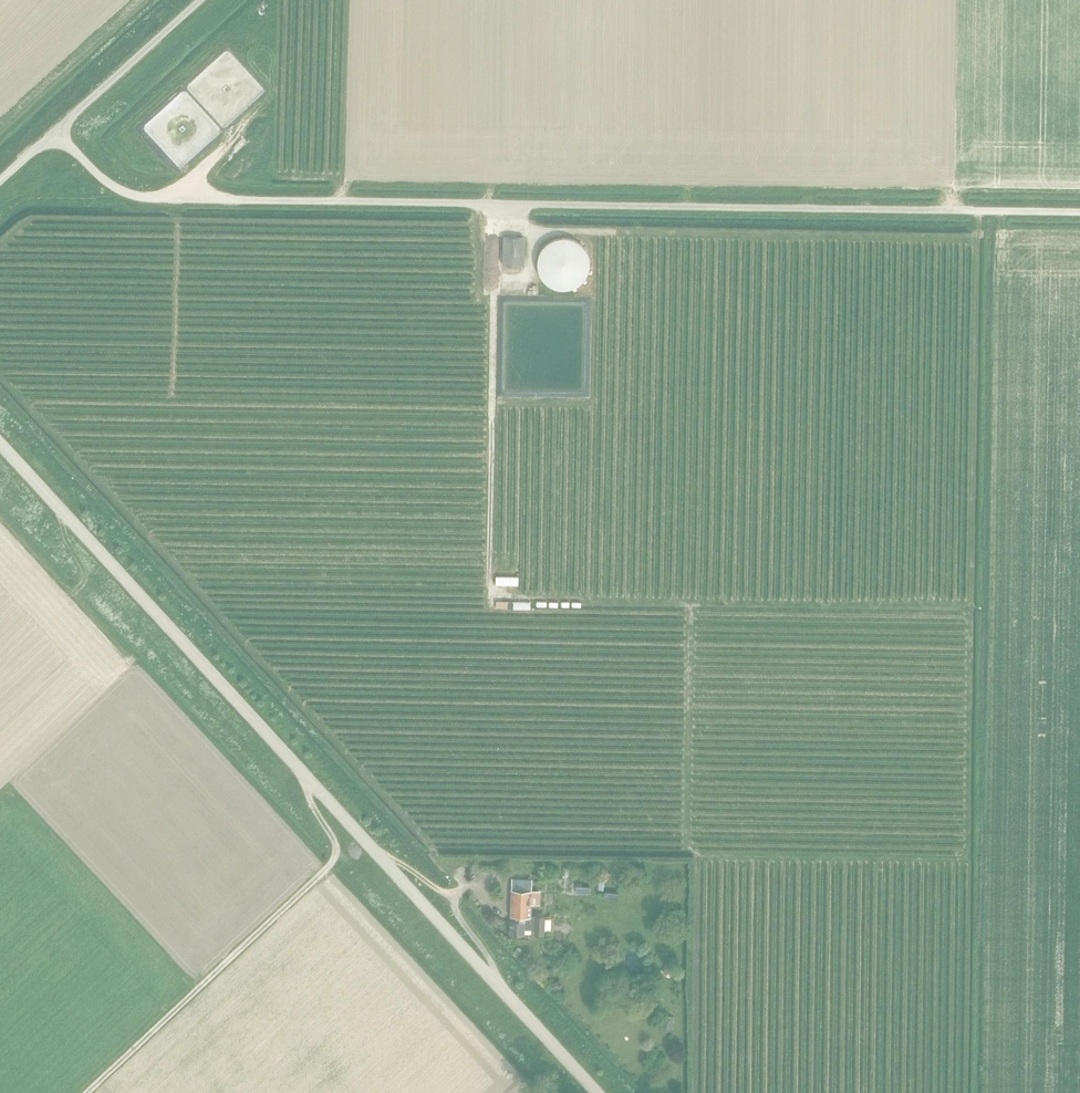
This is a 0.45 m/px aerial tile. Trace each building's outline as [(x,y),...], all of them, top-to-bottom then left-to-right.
[(209,102),(224,121),(266,87),(231,44),(197,72),(202,78),(194,84),(200,93),(204,89),(212,99),(209,102)] [(186,83),(145,120),(182,161),(223,125),(186,83)] [(523,235),(504,235),(504,262),(523,263),(523,235)] [(538,258),(537,264),(538,270),(540,276),(545,282),(550,286),(557,289),(564,290),(571,289),(576,286),(581,283),(585,278),(588,271),(589,264),(588,256),(585,250),(581,245),(576,241),(571,239),(564,238),(557,239),(550,242),(544,246),(540,252),(538,258)] [(530,918),(530,915),(531,879),(511,878),(510,916),(513,916),(513,917),(530,918)] [(581,893),(581,885),(581,883),(576,883),(570,882),(569,893),(576,893),(581,893)] [(524,929),(534,929),(534,934),(544,934),(544,915),(534,915),(530,915),(530,918),(513,917),(513,921),(510,920),(510,934),(524,934),(524,929)] [(666,965),(663,972),(669,975),(672,968),(666,965)] [(671,1031),(673,1016),(662,1015),(660,1030),(671,1031)]
